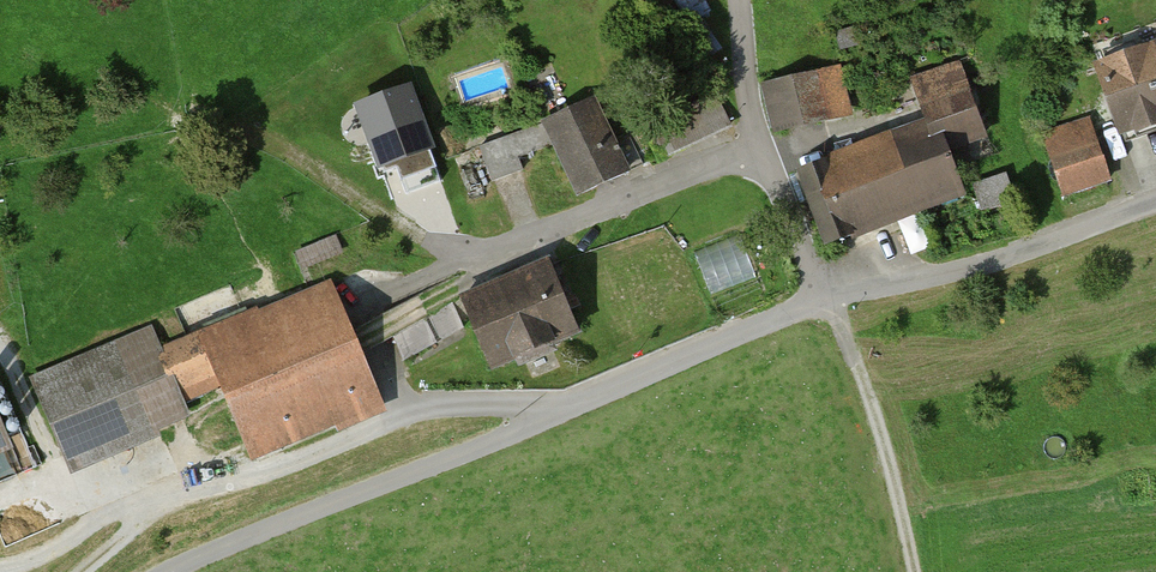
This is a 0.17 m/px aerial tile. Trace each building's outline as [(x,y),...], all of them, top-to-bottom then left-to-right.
[(711,2),(710,0),(680,0),(689,15),(711,2)] [(1099,66),(1121,131),(1155,118),(1155,46),(1099,66)] [(985,142),(963,67),(919,80),(941,155),(985,142)] [(837,68),(767,84),(777,128),(847,112),(837,68)] [(381,166),(394,161),(406,194),(441,181),(429,149),(408,89),(360,107),(381,166)] [(643,126),(658,159),(729,125),(713,92),(643,126)] [(613,145),(593,101),(546,122),(480,147),(492,181),(522,169),(517,157),(555,142),(580,194),(643,164),(630,138),(613,145)] [(1103,176),(1086,124),(1047,137),(1064,189),(1103,176)] [(928,127),(800,174),(828,250),(956,204),(928,127)] [(699,249),(710,290),(758,277),(746,235),(699,249)] [(327,239),(300,251),(306,265),(333,253),(327,239)] [(548,262),(462,299),(490,367),(576,331),(548,262)] [(254,314),(160,353),(159,354),(179,402),(224,383),(248,439),(329,405),(338,424),(378,407),(334,302),(262,333),(254,314)] [(154,339),(36,388),(64,454),(153,417),(151,414),(179,402),(159,354),(160,353),(154,339)] [(21,429),(0,379),(0,438),(21,429)]
